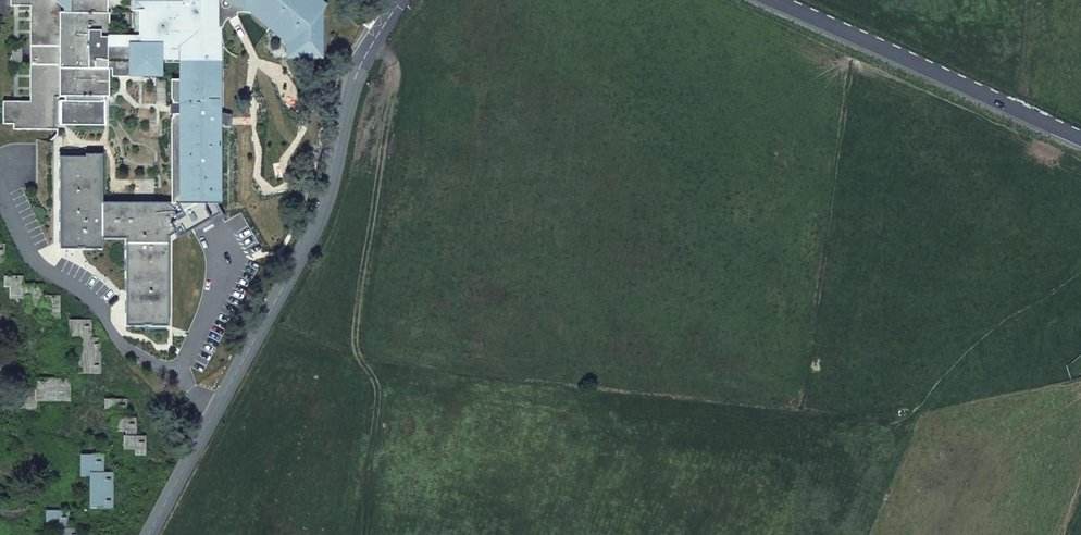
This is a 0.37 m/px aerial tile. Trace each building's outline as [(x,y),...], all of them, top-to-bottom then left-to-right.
[(180,223),(213,280),(252,258),(246,249),(243,252),(216,202),(216,46),(217,28),(221,28),(223,23),(227,19),(228,21),(237,16),(236,13),(240,12),(246,13),(250,14),(252,11),(287,39),(287,54),(319,54),(319,33),(320,31),(320,27),(318,23),(317,21),(315,20),(325,8),(315,0),(131,0),(131,10),(139,10),(139,37),(105,36),(106,0),(11,0),(11,5),(31,5),(31,100),(3,100),(3,123),(14,123),(14,128),(58,128),(58,124),(60,124),(60,120),(105,120),(105,69),(108,69),(108,63),(117,63),(117,69),(125,69),(125,63),(132,63),(132,69),(158,69),(159,61),(183,61),(183,80),(175,80),(175,102),(170,104),(170,112),(175,113),(174,202),(178,202),(185,220),(180,223)] [(96,284),(110,283),(109,263),(91,263),(91,254),(73,253),(73,244),(55,244),(55,254),(60,253),(60,263),(78,263),(78,272),(96,272),(96,284)] [(47,317),(59,317),(59,297),(40,298),(40,288),(22,287),(22,278),(4,278),(4,287),(10,286),(10,296),(27,297),(28,306),(47,307),(47,317)] [(151,342),(161,342),(161,325),(151,325),(151,305),(140,306),(141,287),(121,287),(121,300),(132,300),(133,319),(141,320),(141,338),(152,338),(151,342)] [(80,372),(99,372),(98,338),(89,337),(89,320),(70,320),(70,341),(79,340),(80,372)] [(17,389),(17,409),(39,409),(39,399),(70,399),(68,380),(35,380),(35,388),(17,389)] [(134,454),(144,454),(144,435),(134,435),(133,418),(124,417),(124,400),(105,399),(105,412),(115,412),(115,431),(124,430),(125,449),(133,449),(134,454)] [(92,507),(109,507),(110,473),(101,473),(101,454),(82,454),(82,475),(91,475),(92,507)] [(77,528),(66,528),(66,511),(48,511),(48,532),(58,532),(58,534),(77,534),(77,528)]
